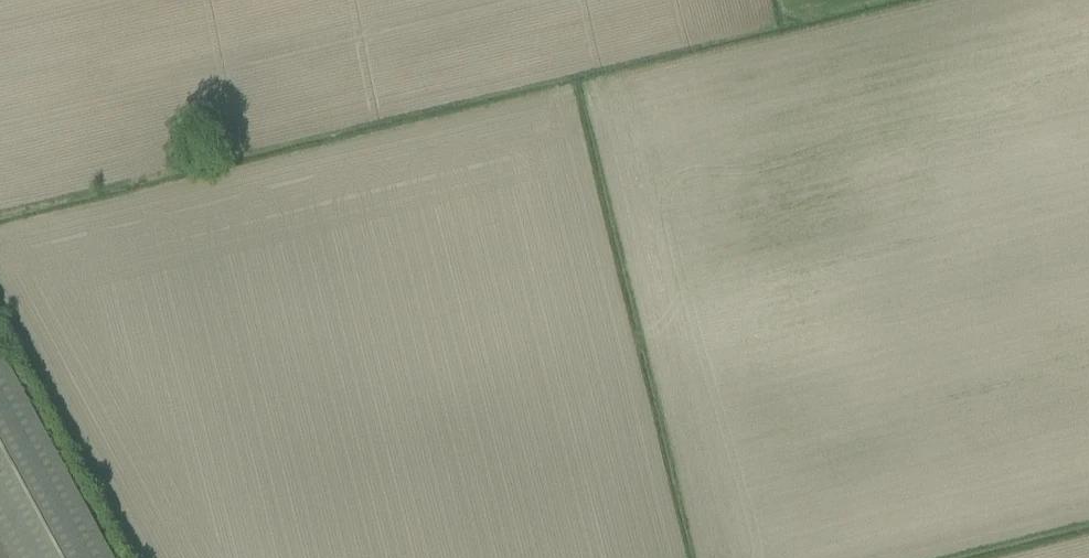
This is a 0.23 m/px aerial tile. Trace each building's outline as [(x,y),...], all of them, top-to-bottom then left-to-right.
[(0,355),(0,557),(110,557),(0,355)]
